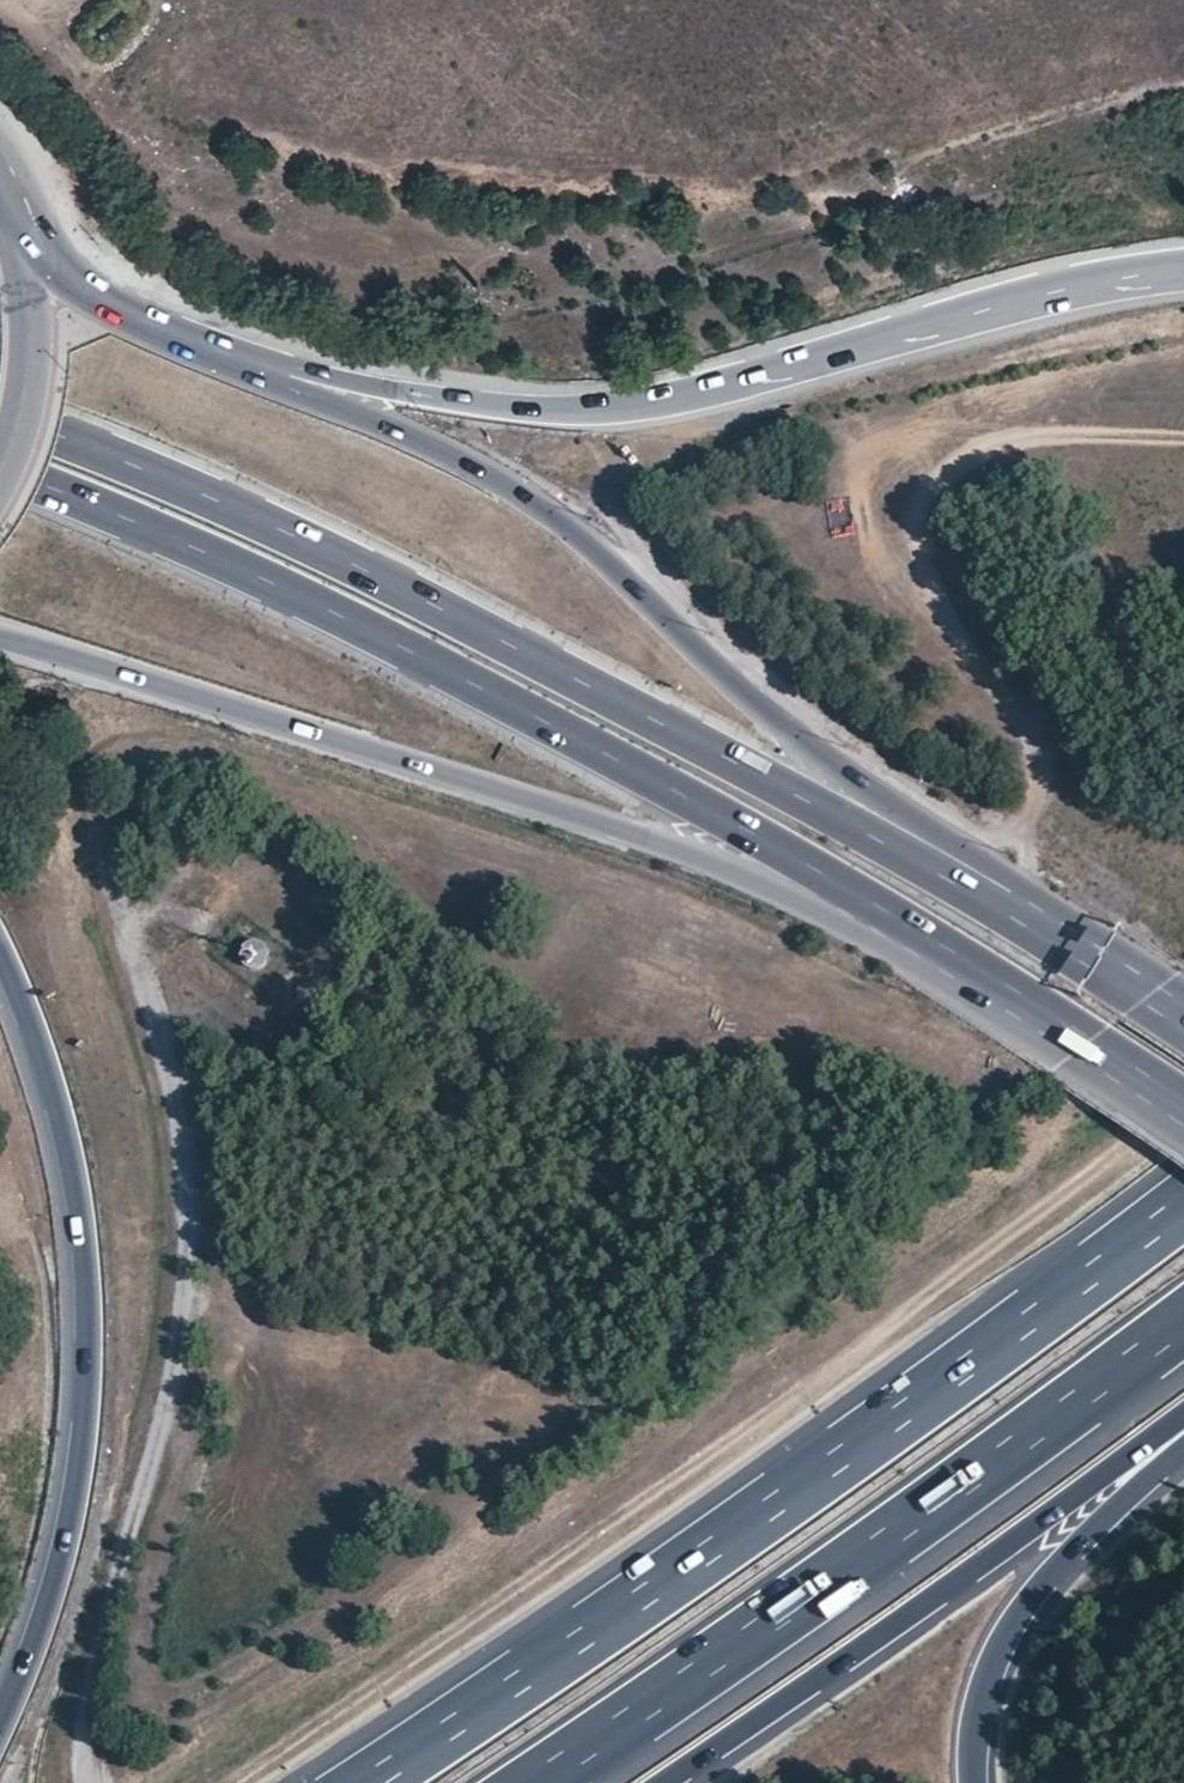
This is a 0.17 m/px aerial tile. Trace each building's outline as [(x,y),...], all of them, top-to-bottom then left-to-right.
[(264,963),(267,940),(242,938),(239,960),(264,963)]
